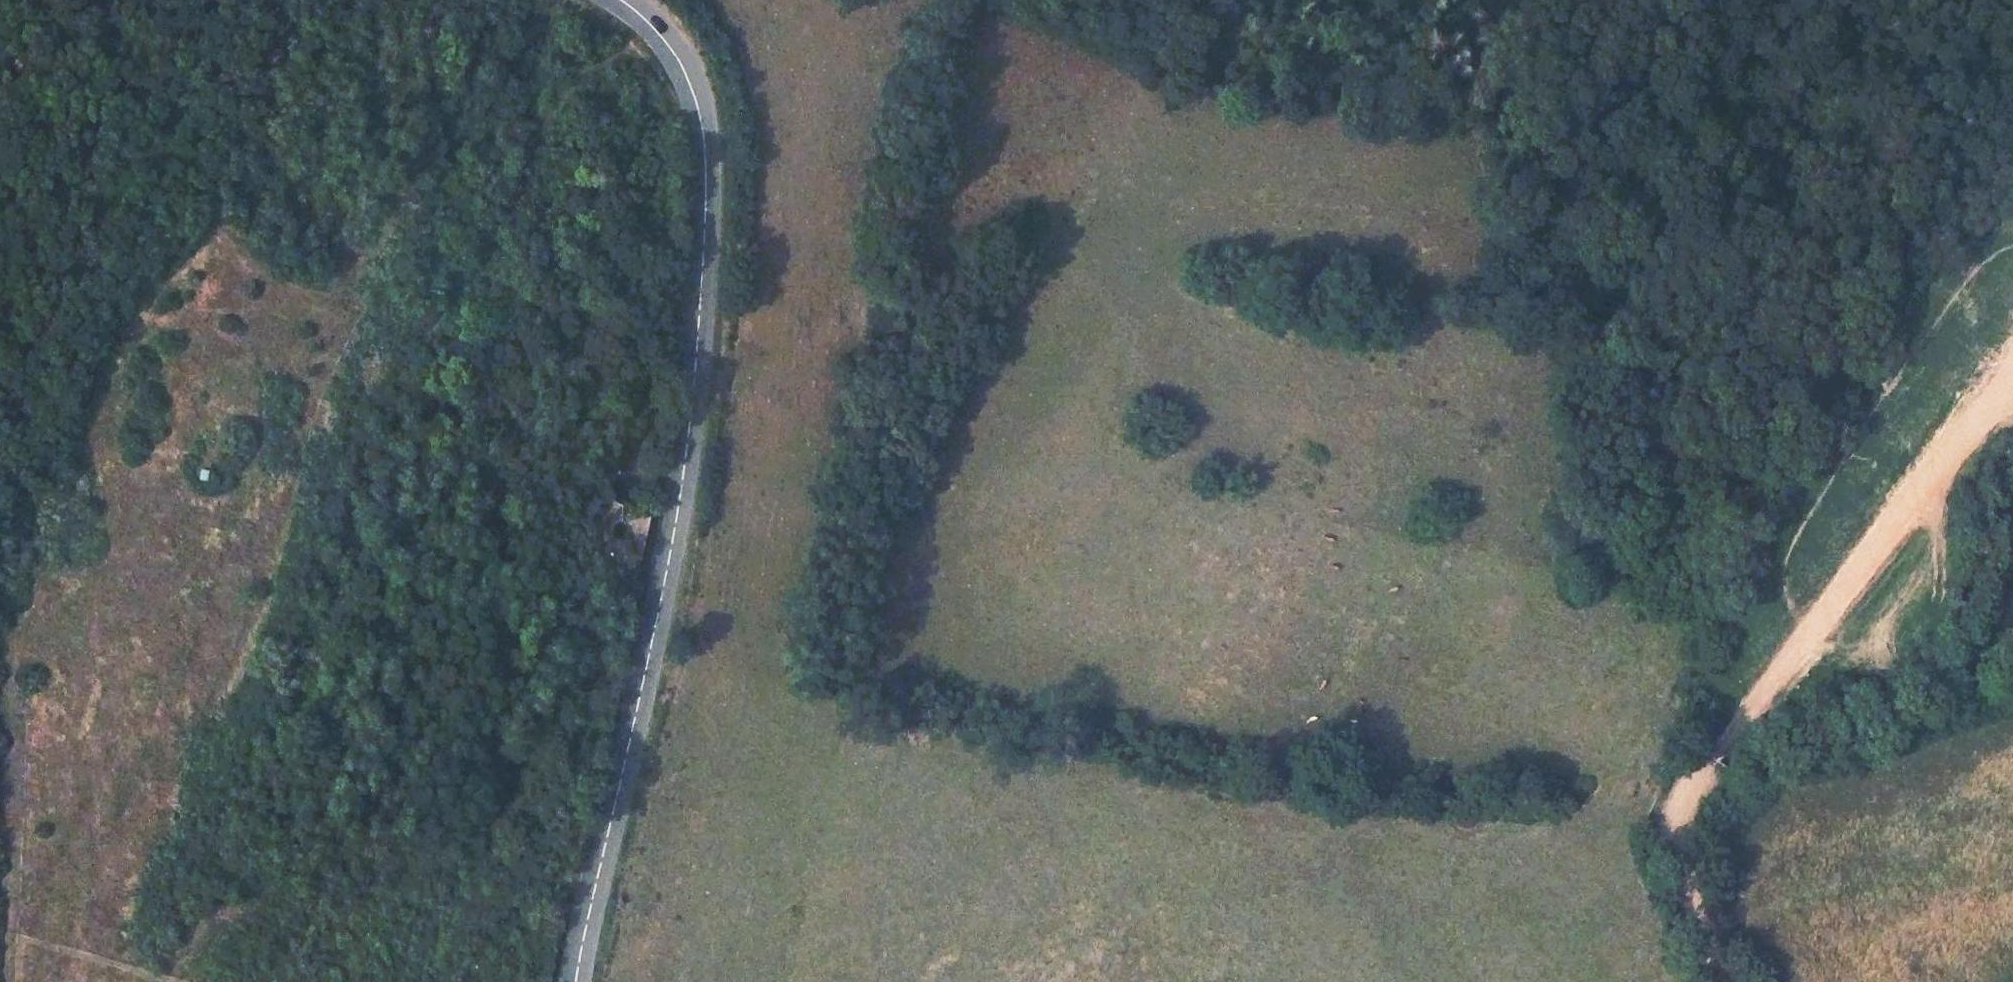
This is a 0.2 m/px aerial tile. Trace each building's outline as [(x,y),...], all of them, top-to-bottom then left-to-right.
[(636,520),(593,495),(579,559),(555,594),(571,616),(601,605),(626,565),(636,520)]
